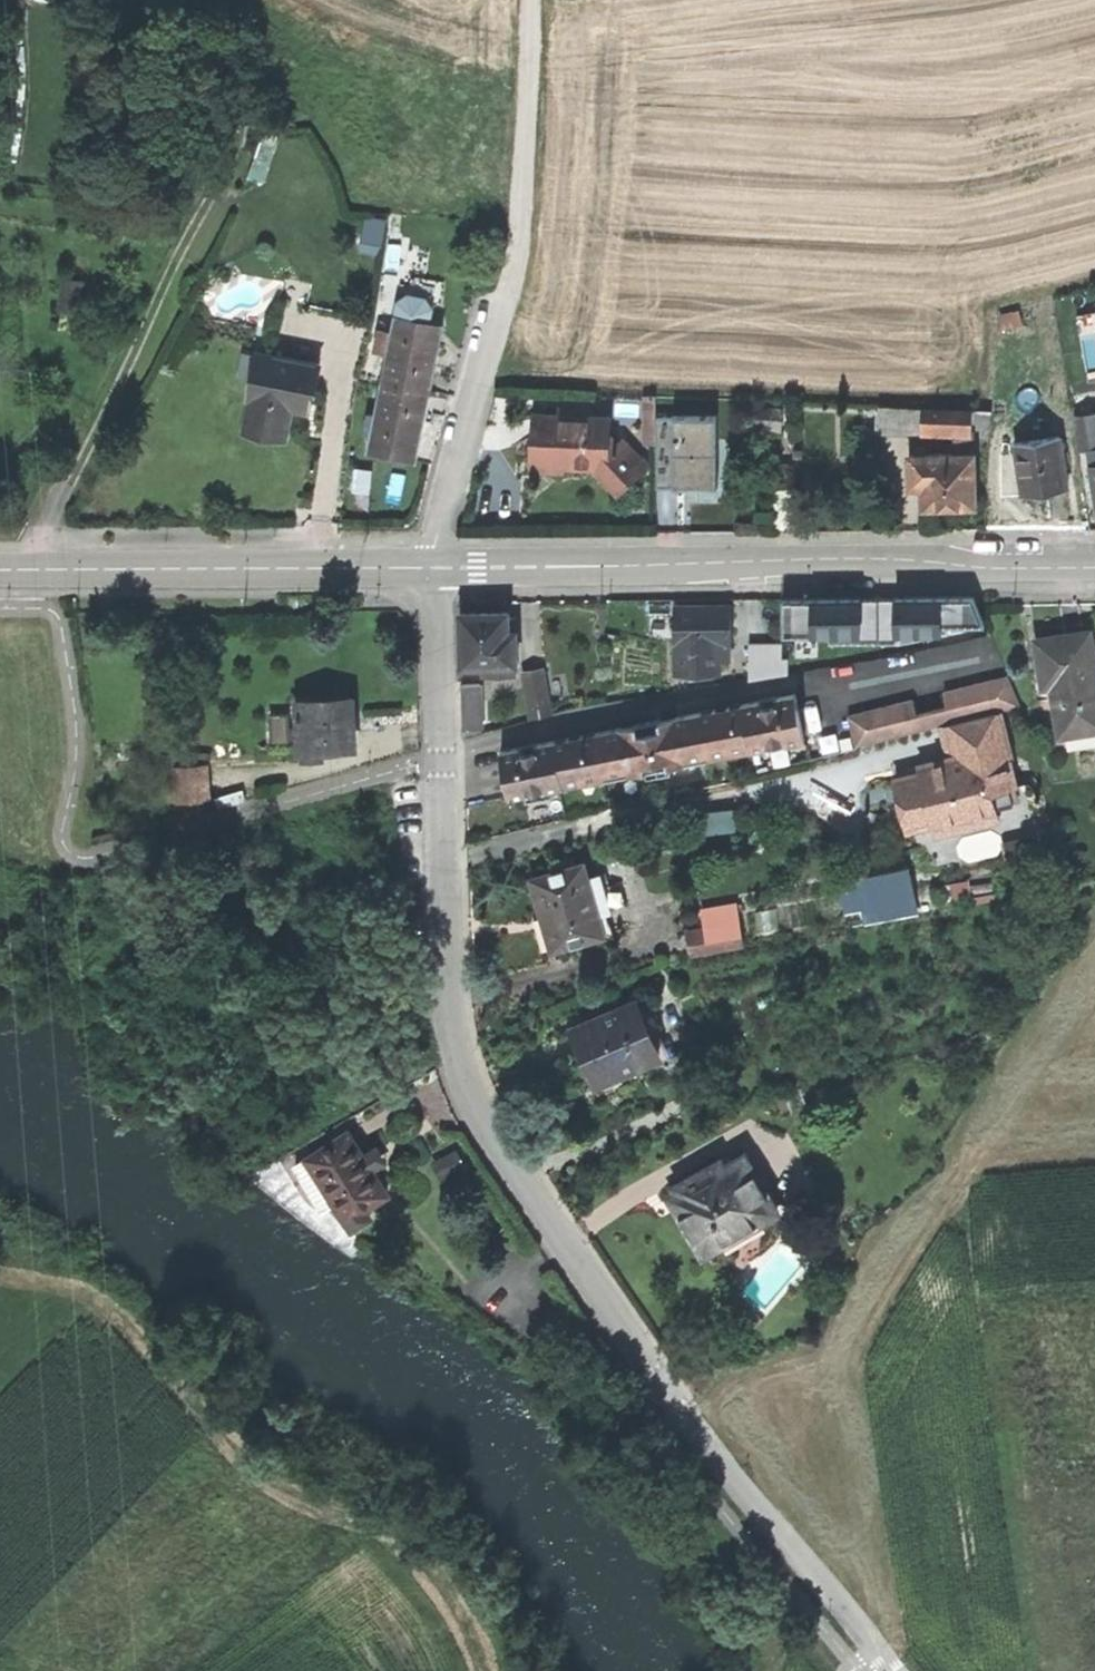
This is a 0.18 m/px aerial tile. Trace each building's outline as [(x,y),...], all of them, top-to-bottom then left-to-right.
[(384,223),(365,220),(360,246),(379,249),(384,223)] [(397,316),(431,323),(433,323),(436,307),(428,297),(411,294),(400,302),(397,316)] [(1094,380),(1094,313),(1077,317),(1088,382),(1094,380)] [(393,333),(389,353),(383,382),(433,392),(438,367),(442,351),(425,348),(431,323),(397,316),(393,333)] [(441,325),(433,323),(431,323),(425,348),(442,351),(445,333),(447,326),(441,325)] [(379,350),(389,353),(393,333),(383,331),(379,350)] [(238,374),(254,378),(259,355),(242,352),(238,374)] [(259,355),(254,378),(260,379),(265,357),(259,355)] [(246,427),(289,436),(294,411),(302,413),(307,393),(316,395),(321,369),(271,358),(265,357),(260,379),(254,378),(249,402),(252,403),(246,427)] [(409,431),(425,434),(428,416),(433,392),(383,382),(370,450),(403,457),(409,431)] [(312,409),(316,395),(307,393),(302,413),(311,415),(312,409)] [(653,446),(657,446),(656,419),(656,396),(643,396),(644,446),(653,446)] [(921,429),(922,407),(881,406),(880,432),(921,433),(921,429)] [(746,427),(782,427),(783,408),(746,407),(746,427)] [(959,430),(974,431),(975,409),(922,407),(921,429),(959,430)] [(975,409),(974,431),(991,432),(992,410),(975,409)] [(562,410),(562,418),(572,418),(572,410),(562,410)] [(1094,443),(1094,432),(1094,413),(1076,414),(1079,435),(1081,445),(1094,443)] [(716,417),(675,418),(676,487),(676,490),(718,489),(716,437),(716,417)] [(595,464),(618,488),(638,469),(620,450),(609,439),(605,437),(606,421),(572,418),(562,418),(538,418),(536,456),(557,456),(557,462),(560,462),(573,463),(595,464)] [(657,487),(676,487),(675,418),(656,419),(657,446),(657,487)] [(288,438),(289,436),(246,427),(245,435),(287,444),(288,438)] [(975,454),(974,431),(959,430),(960,454),(975,454)] [(419,460),(425,434),(409,431),(403,457),(419,460)] [(1094,432),(1094,443),(1081,445),(1083,452),(1093,451),(1094,450),(1094,432)] [(1069,488),(1061,437),(1018,443),(1028,494),(1043,492),(1046,491),(1069,488)] [(626,444),(620,450),(638,469),(644,463),(626,444)] [(978,505),(975,454),(960,454),(912,455),(913,478),(928,477),(928,506),(947,506),(978,505)] [(560,469),(560,462),(557,462),(557,456),(536,456),(536,468),(560,469)] [(880,598),(881,635),(927,634),(941,634),(942,626),(985,625),(978,609),(973,597),(880,598)] [(830,635),(881,635),(880,598),(783,599),(783,636),(830,635)] [(732,645),(732,605),(711,606),(675,606),(675,673),(720,672),(720,645),(732,645)] [(481,665),(516,664),(515,632),(508,632),(507,618),(507,612),(480,613),(461,613),(462,666),(481,665)] [(1093,633),(1057,638),(1040,641),(1048,687),(1055,686),(1064,736),(1094,731),(1094,643),(1093,633)] [(927,638),(927,634),(881,635),(830,635),(830,644),(901,643),(927,638)] [(748,644),(748,681),(789,675),(789,659),(782,659),(782,644),(748,644)] [(516,674),(516,664),(481,665),(481,675),(516,674)] [(542,669),(523,673),(530,719),(550,715),(544,677),(542,669)] [(999,713),(1024,707),(1010,675),(946,692),(950,707),(918,714),(914,699),(851,716),(859,747),(944,726),(999,713)] [(482,733),(480,684),(463,684),(464,739),(482,733)] [(789,744),(805,741),(796,695),(778,698),(777,696),(760,700),(761,701),(719,710),(660,721),(660,719),(636,724),(637,725),(579,737),(537,745),(537,743),(520,746),(520,748),(501,752),(511,802),(527,798),(529,806),(551,802),(550,794),(560,792),(633,777),(634,785),(661,780),(672,778),(670,768),(765,749),(766,752),(789,747),(789,744)] [(325,746),(355,745),(355,724),(355,712),(354,699),(306,700),(307,758),(325,758),(325,746)] [(1022,811),(999,713),(944,726),(952,759),(932,764),(921,767),(923,774),(897,780),(909,830),(916,829),(919,837),(927,844),(1020,819),(1022,811)] [(211,797),(210,764),(180,765),(182,799),(211,797)] [(735,808),(693,815),(697,837),(738,830),(735,808)] [(606,935),(605,931),(590,879),(586,863),(534,878),(544,916),(545,919),(547,927),(554,949),(606,935)] [(868,894),(906,888),(904,873),(858,880),(860,896),(868,894)] [(614,929),(610,913),(604,893),(600,877),(590,879),(605,931),(614,929)] [(604,893),(610,913),(628,908),(622,888),(604,893)] [(933,912),(930,894),(908,898),(906,888),(868,894),(873,922),(933,912)] [(742,936),(736,902),(700,908),(704,928),(706,943),(742,936)] [(687,946),(706,943),(704,928),(685,931),(687,946)] [(744,947),(742,936),(706,943),(687,946),(689,957),(744,947)] [(661,1055),(638,1001),(575,1027),(584,1047),(587,1055),(604,1094),(633,1082),(628,1069),(661,1055)] [(348,1131),(307,1157),(326,1190),(346,1220),(364,1209),(388,1194),(377,1178),(373,1171),(371,1173),(362,1159),(364,1157),(348,1131)] [(458,1149),(431,1162),(441,1184),(468,1171),(458,1149)] [(369,1154),(364,1157),(362,1159),(371,1173),(373,1171),(378,1168),(374,1161),(369,1154)] [(749,1156),(727,1168),(724,1163),(673,1190),(677,1197),(671,1200),(681,1217),(703,1257),(728,1243),(725,1238),(745,1227),(746,1230),(778,1211),(762,1182),(749,1156)] [(326,1190),(307,1157),(295,1165),(315,1197),(326,1190)] [(770,1178),(762,1182),(778,1211),(786,1208),(770,1178)] [(370,1218),(364,1209),(346,1220),(352,1229),(370,1218)]
